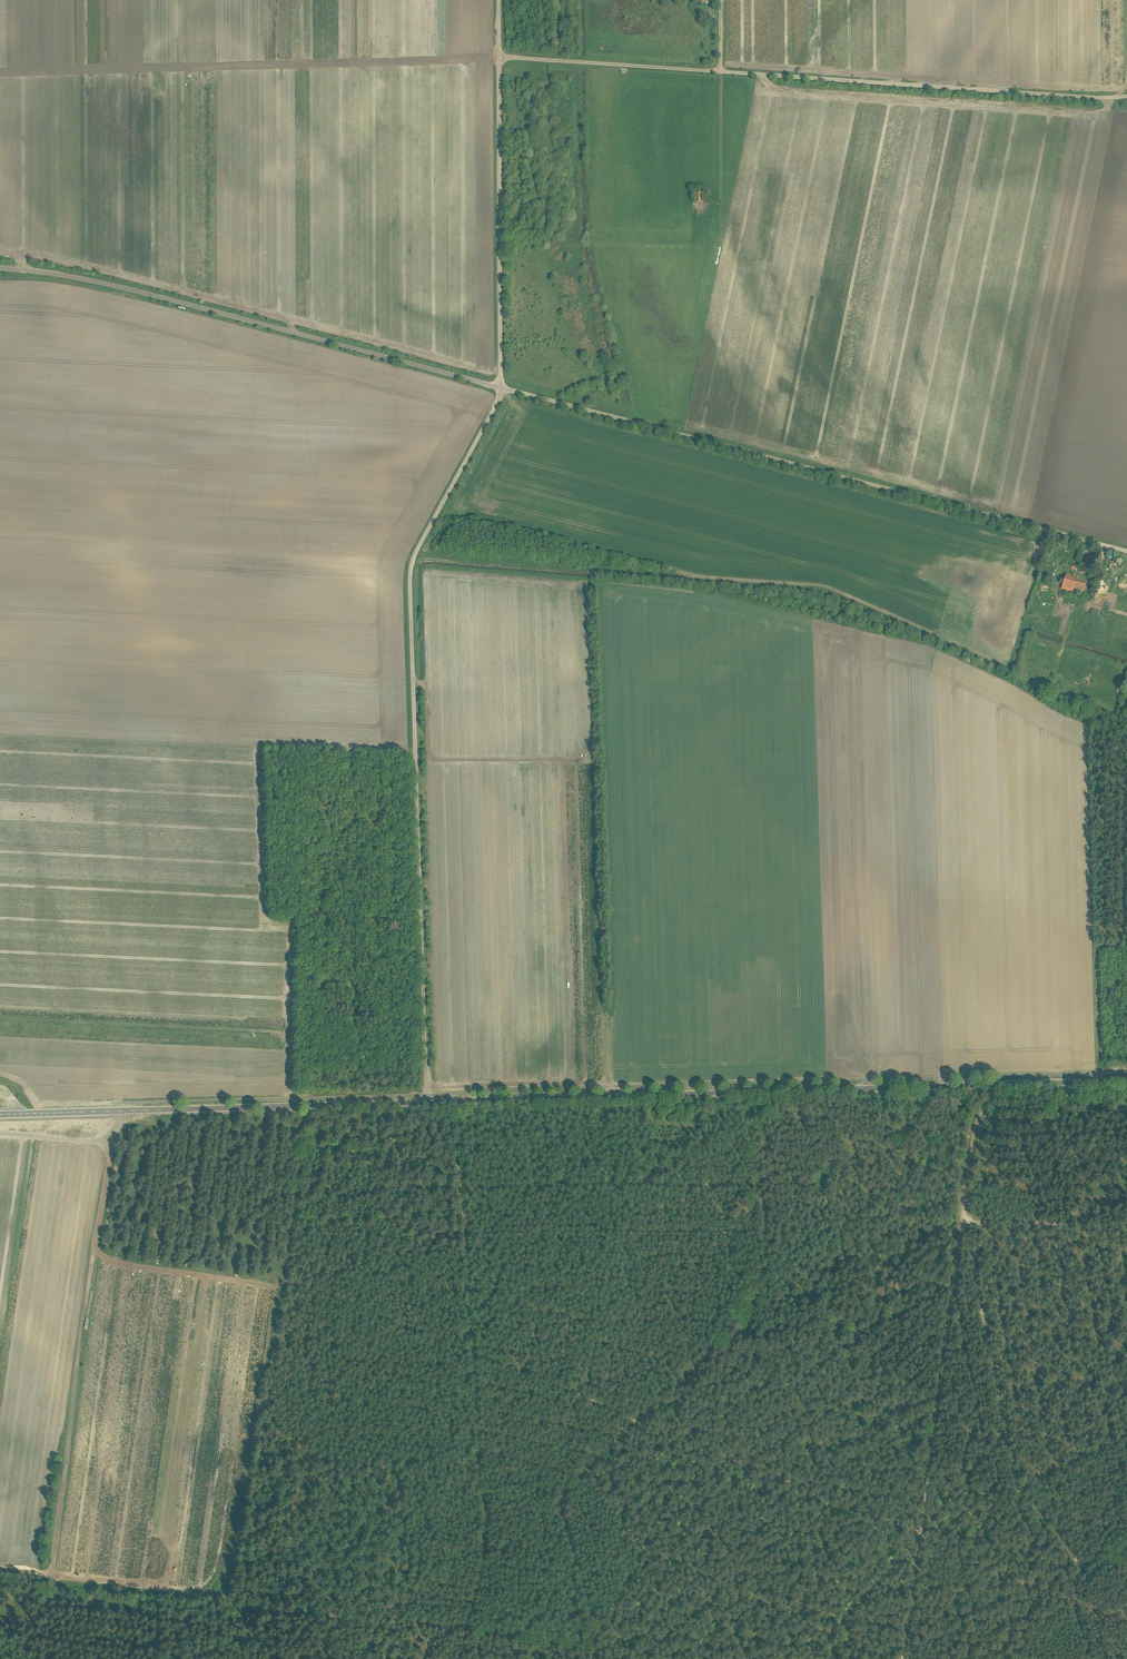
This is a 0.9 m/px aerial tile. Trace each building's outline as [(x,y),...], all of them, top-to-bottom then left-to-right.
[(703,203),(703,192),(694,192),(694,203),(703,203)] [(1062,570),(1058,585),(1080,591),(1085,577),(1062,570)]
